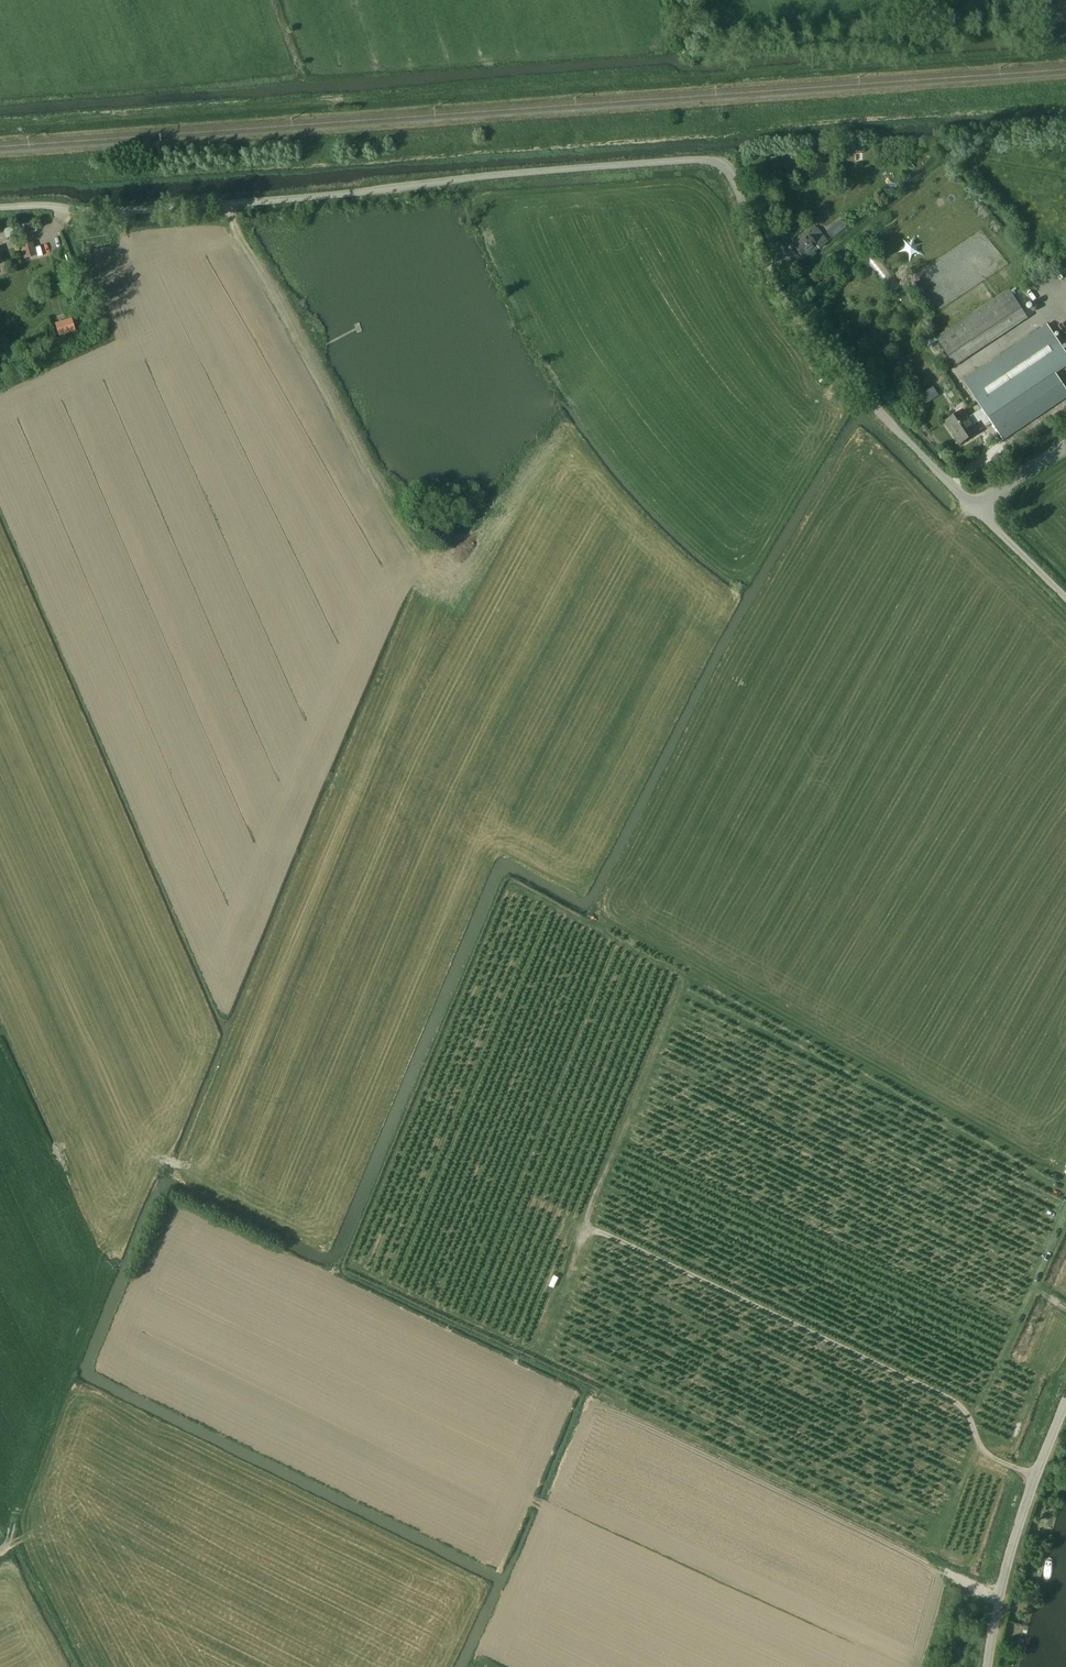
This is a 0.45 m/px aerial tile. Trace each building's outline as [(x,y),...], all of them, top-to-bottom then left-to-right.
[(833,239),(847,227),(843,222),(828,233),(833,239)] [(24,224),(4,229),(6,238),(27,234),(37,231),(36,223),(24,224)] [(802,241),(794,247),(801,257),(802,256),(815,246),(818,249),(828,242),(817,228),(813,230),(812,231),(811,230),(811,229),(800,238),(802,241)] [(36,256),(33,243),(21,246),(25,259),(36,256)] [(872,253),(865,261),(894,291),(902,284),(872,253)] [(1010,289),(939,337),(936,333),(924,341),(928,347),(938,341),(955,366),(1028,317),(1010,289)] [(59,336),(75,331),(71,320),(55,325),(59,336)] [(946,421),(946,422),(952,430),(954,429),(954,428),(955,430),(963,442),(978,432),(973,425),(982,420),(985,425),(991,420),(1005,441),(1065,400),(1065,387),(1056,373),(1055,371),(1065,364),(1065,354),(1047,325),(964,381),(983,409),(968,419),(963,410),(946,421)] [(937,386),(922,393),(926,403),(941,396),(937,386)]
